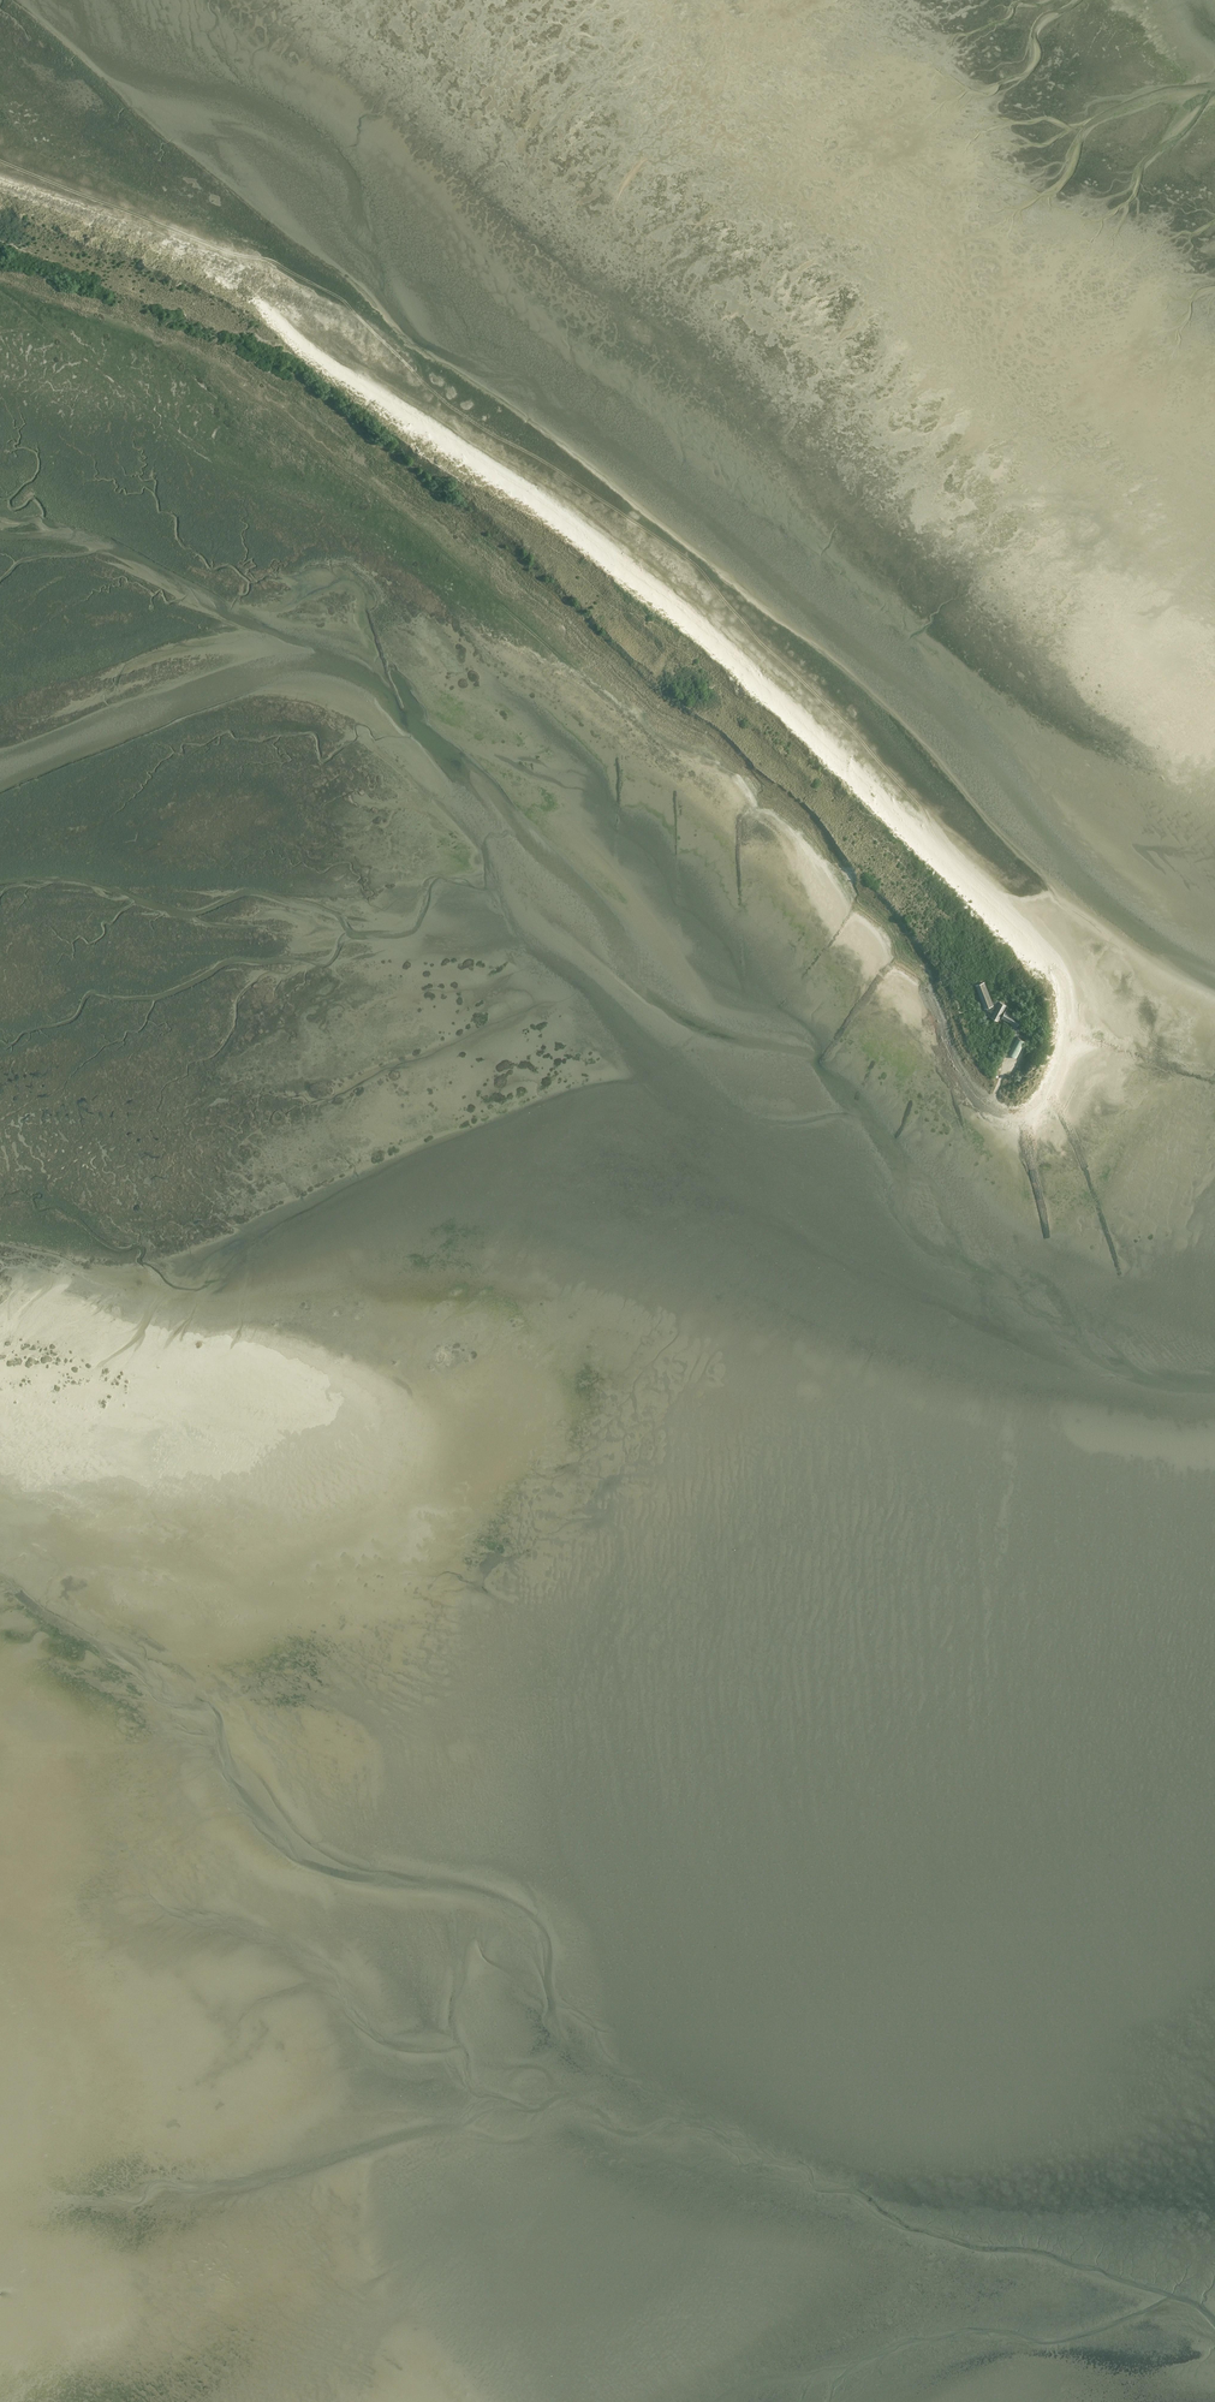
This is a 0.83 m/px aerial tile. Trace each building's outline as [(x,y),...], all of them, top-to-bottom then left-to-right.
[(986,1006),(987,1005),(991,1003),(994,1002),(985,979),(977,982),(986,1006)] [(1000,999),(997,1006),(994,1010),(992,1014),(999,1018),(1001,1014),(1002,1012),(1007,1003),(1000,999)] [(1022,1017),(1006,1009),(1004,1013),(1002,1012),(1001,1014),(1003,1015),(1018,1023),(1022,1017)] [(1026,1039),(1018,1035),(1009,1052),(1013,1054),(1017,1056),(1026,1039)]
